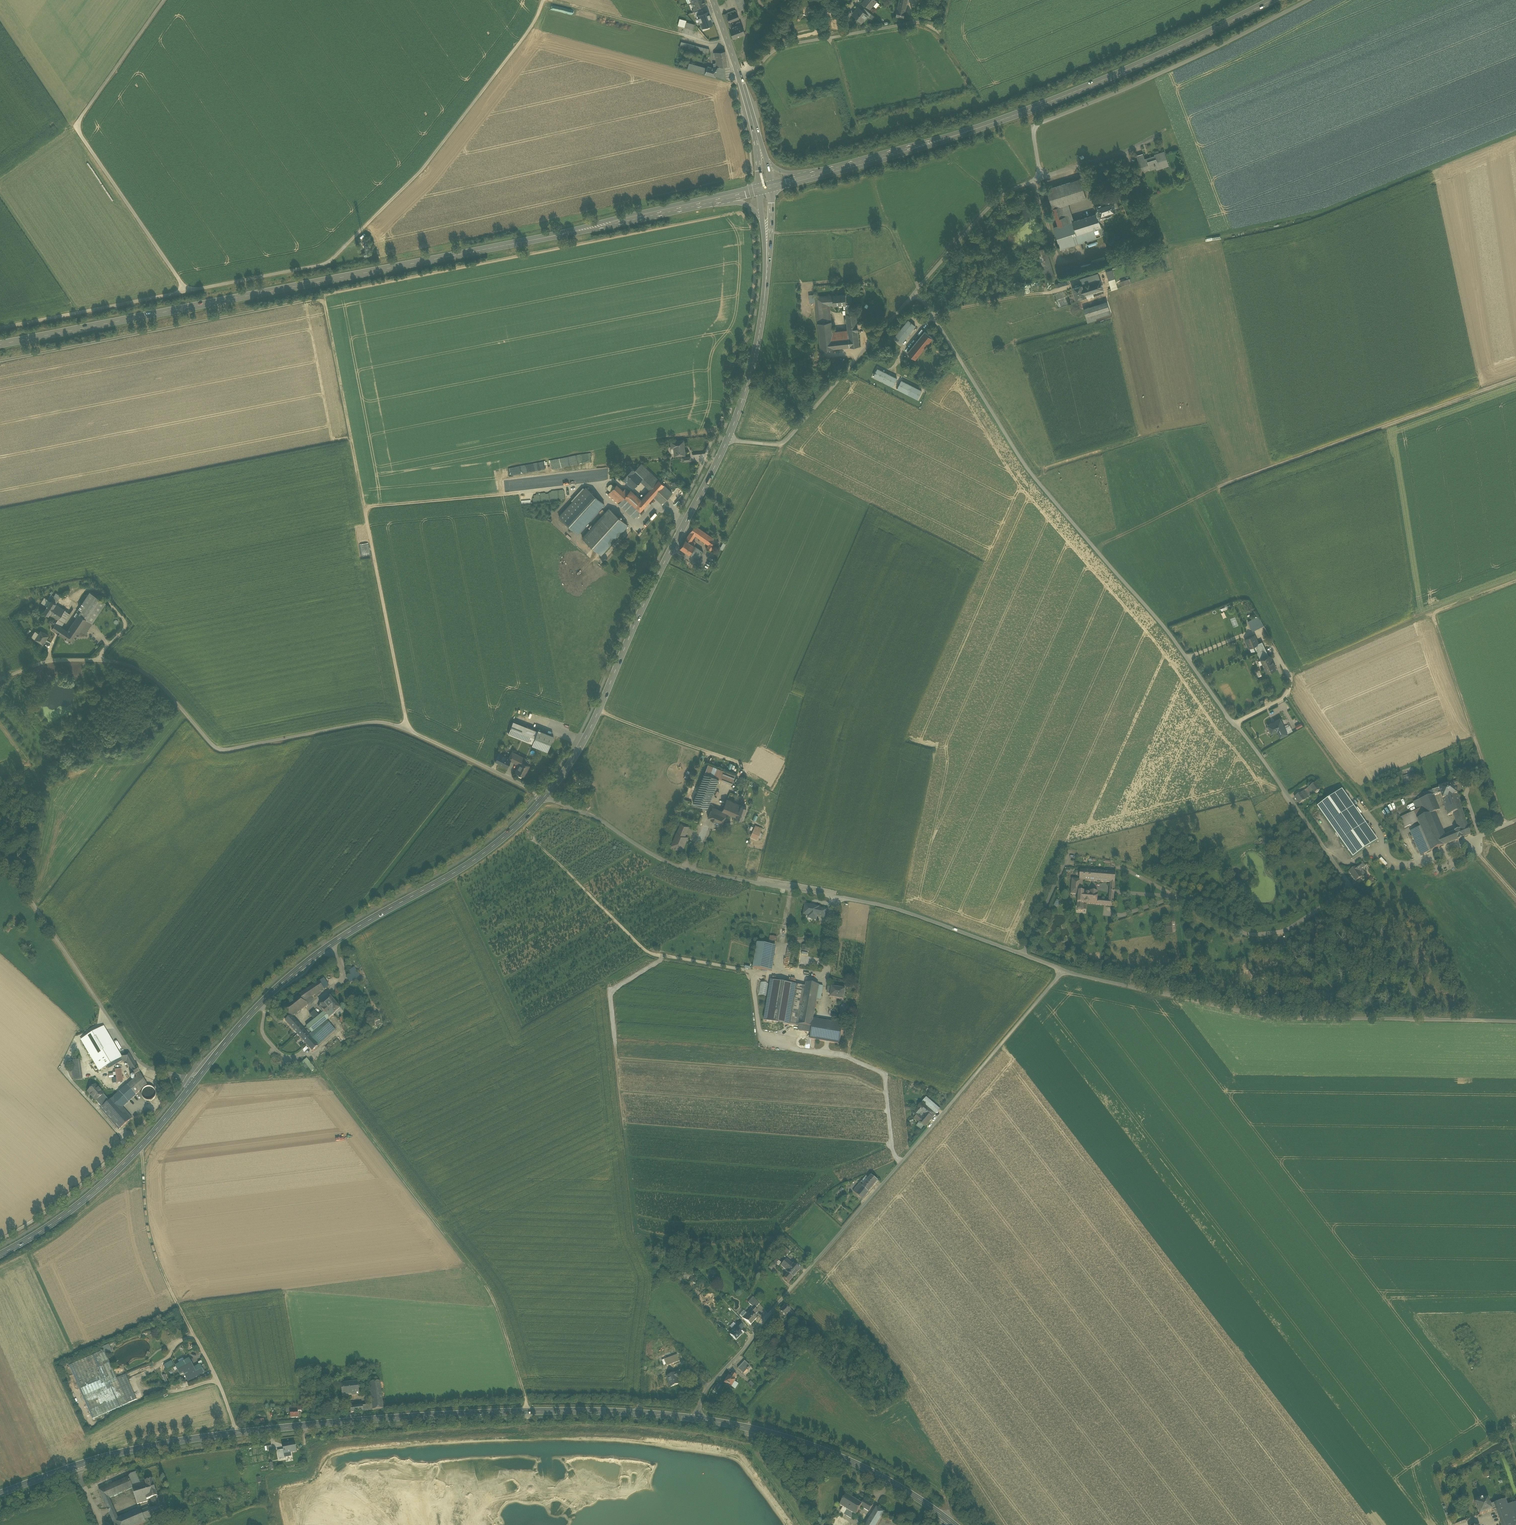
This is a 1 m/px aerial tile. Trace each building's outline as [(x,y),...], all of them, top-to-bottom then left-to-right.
[(703,0),(700,0),(692,3),(695,8),(698,7),(705,5),(703,0)] [(739,10),(745,8),(744,5),(745,5),(743,0),(735,0),(739,10)] [(873,5),(877,0),(876,0),(864,0),(862,2),(870,9),(873,5)] [(898,9),(905,11),(908,0),(900,0),(898,9)] [(857,17),(861,21),(864,18),(865,19),(868,15),(862,10),(859,7),(853,14),(857,17)] [(868,15),(869,16),(871,13),(864,8),(862,10),(868,15)] [(904,18),(905,11),(898,9),(896,16),(904,18)] [(704,12),(695,15),(697,19),(698,18),(699,23),(700,22),(702,28),(712,24),(710,19),(711,18),(709,14),(708,11),(704,12)] [(732,27),(730,22),(728,17),(727,13),(723,14),(729,29),(732,28),(732,27)] [(737,13),(728,17),(730,22),(739,19),(737,13)] [(678,25),(684,27),(686,22),(686,21),(679,19),(678,25)] [(745,34),(741,24),(738,26),(733,28),(733,27),(732,27),(732,28),(729,29),(733,39),(745,34)] [(694,51),(702,53),(704,48),(681,42),(679,48),(694,51)] [(713,64),(714,68),(712,68),(707,66),(707,68),(705,74),(715,77),(726,80),(724,67),(727,66),(725,51),(714,53),(714,57),(715,57),(717,56),(718,63),(716,63),(715,63),(713,64)] [(687,69),(705,74),(707,68),(689,63),(687,69)] [(1139,162),(1141,170),(1149,168),(1151,167),(1150,165),(1154,163),(1155,167),(1156,166),(1156,168),(1157,169),(1160,168),(1169,166),(1164,151),(1154,154),(1155,156),(1145,159),(1144,159),(1145,161),(1143,161),(1142,161),(1139,162)] [(1136,155),(1139,162),(1142,161),(1143,161),(1145,161),(1144,159),(1145,159),(1143,153),(1136,155)] [(1047,189),(1053,208),(1068,204),(1086,198),(1080,179),(1047,189)] [(1097,214),(1100,223),(1101,222),(1101,223),(1104,222),(1103,219),(1106,219),(1107,217),(1106,215),(1108,215),(1110,214),(1112,213),(1111,212),(1116,210),(1115,208),(1118,207),(1116,201),(1113,202),(1112,199),(1109,200),(1109,199),(1102,201),(1102,202),(1098,204),(1097,205),(1098,209),(1097,209),(1096,211),(1097,214)] [(1073,221),(1068,204),(1053,208),(1058,226),(1073,221)] [(1097,214),(1073,221),(1058,226),(1054,227),(1060,249),(1101,236),(1099,229),(1102,228),(1101,228),(1101,227),(1100,223),(1097,214)] [(1042,263),(1047,280),(1055,277),(1046,247),(1038,250),(1042,263)] [(1106,272),(1109,281),(1115,279),(1112,270),(1106,272)] [(1082,285),(1082,286),(1100,280),(1098,274),(1080,279),(1082,285)] [(1116,283),(1115,279),(1109,281),(1112,290),(1118,288),(1116,283)] [(1100,280),(1082,286),(1085,295),(1087,295),(1088,298),(1094,296),(1093,293),(1103,289),(1100,280)] [(1075,298),(1085,295),(1082,286),(1082,285),(1073,288),(1075,295),(1074,295),(1075,298)] [(828,296),(830,306),(834,305),(852,304),(852,294),(850,294),(850,293),(849,293),(849,294),(833,295),(828,296)] [(847,326),(848,330),(832,332),(831,322),(830,306),(828,296),(815,297),(818,323),(821,350),(860,346),(858,330),(857,325),(847,326)] [(1107,302),(1092,306),(1096,318),(1111,313),(1107,302)] [(1096,319),(1096,318),(1092,306),(1084,309),(1088,322),(1096,319)] [(846,309),(847,326),(857,325),(856,313),(853,313),(853,308),(846,309)] [(908,320),(894,337),(901,344),(916,326),(908,320)] [(908,352),(916,359),(933,338),(925,331),(908,352)] [(897,377),(877,367),(872,376),(892,386),(897,377)] [(922,391),(902,380),(897,389),(917,400),(922,391)] [(676,455),(677,456),(679,456),(680,455),(684,454),(683,441),(671,442),(672,447),(674,446),(675,452),(676,452),(676,455)] [(650,489),(648,491),(654,496),(662,504),(672,493),(641,463),(635,470),(636,471),(632,476),(634,477),(628,483),(632,487),(633,488),(640,480),(650,489)] [(619,475),(628,483),(634,477),(632,476),(636,471),(635,470),(629,464),(619,475)] [(634,518),(651,499),(646,494),(641,499),(632,491),(630,490),(629,492),(626,494),(623,491),(616,485),(608,494),(634,518)] [(559,517),(577,533),(604,504),(586,487),(559,517)] [(582,538),(601,555),(628,525),(609,508),(582,538)] [(707,549),(710,552),(713,548),(714,549),(719,541),(715,539),(694,525),(685,540),(689,543),(694,536),(709,545),(707,549)] [(679,549),(689,555),(694,546),(689,543),(685,540),(679,549)] [(689,555),(697,560),(703,552),(694,546),(689,555)] [(82,610),(79,614),(88,619),(92,622),(106,602),(90,592),(79,608),(82,610)] [(49,615),(50,614),(55,604),(56,603),(51,600),(48,605),(47,604),(47,605),(48,605),(44,612),(49,615)] [(58,605),(55,604),(50,614),(58,619),(64,610),(57,606),(58,605)] [(52,628),(57,632),(61,626),(70,614),(64,610),(58,619),(52,628)] [(72,624),(81,630),(88,619),(79,614),(72,624)] [(1260,620),(1259,620),(1258,617),(1248,621),(1250,625),(1251,627),(1252,631),(1263,625),(1260,620)] [(92,622),(88,619),(81,630),(85,633),(92,622)] [(64,636),(72,642),(81,630),(72,624),(68,631),(64,636)] [(68,631),(61,626),(57,632),(60,634),(64,636),(68,631)] [(35,639),(43,644),(49,635),(41,630),(35,639)] [(1245,640),(1249,648),(1250,648),(1255,646),(1259,644),(1258,643),(1255,635),(1245,640)] [(1256,649),(1258,652),(1265,649),(1262,642),(1258,643),(1259,644),(1255,646),(1256,649)] [(1258,652),(1261,659),(1268,656),(1265,649),(1258,652)] [(1261,659),(1267,673),(1276,669),(1270,655),(1268,656),(1261,659)] [(1277,730),(1280,737),(1288,734),(1282,722),(1281,722),(1280,719),(1275,721),(1268,725),(1269,729),(1271,728),(1273,731),(1277,730)] [(508,733),(522,739),(527,727),(513,721),(508,733)] [(537,731),(527,727),(522,739),(533,743),(537,731)] [(538,730),(537,731),(533,743),(532,745),(547,751),(553,736),(538,730)] [(499,763),(507,767),(511,760),(511,759),(499,753),(495,761),(499,763)] [(511,760),(520,764),(521,761),(523,762),(525,758),(514,753),(511,759),(511,760)] [(516,772),(524,776),(529,765),(523,762),(521,761),(520,764),(516,772)] [(708,764),(705,773),(719,778),(732,784),(735,775),(732,774),(708,764)] [(749,768),(747,772),(769,785),(771,780),(749,768)] [(707,808),(719,778),(705,773),(693,802),(707,808)] [(1404,778),(1405,784),(1417,781),(1415,775),(1404,778)] [(1315,784),(1314,784),(1312,781),(1308,783),(1310,787),(1309,787),(1314,794),(1320,790),(1315,784)] [(1440,794),(1442,800),(1457,795),(1453,784),(1439,789),(1440,794)] [(1314,794),(1309,787),(1304,791),(1309,798),(1314,794)] [(1295,797),(1299,804),(1309,798),(1304,791),(1295,797)] [(1342,791),(1338,794),(1360,825),(1364,822),(1342,791)] [(1338,794),(1317,808),(1352,858),(1377,841),(1364,822),(1360,825),(1338,794)] [(1453,814),(1459,831),(1462,839),(1463,839),(1463,838),(1470,835),(1470,836),(1471,835),(1457,795),(1442,800),(1448,815),(1448,816),(1453,814)] [(1458,841),(1455,832),(1445,836),(1435,813),(1437,812),(1430,797),(1425,798),(1414,802),(1417,810),(1417,811),(1421,818),(1417,819),(1416,819),(1417,821),(1418,822),(1420,828),(1430,852),(1431,852),(1431,851),(1458,841)] [(736,817),(741,819),(746,807),(727,799),(725,803),(733,807),(730,814),(736,817)] [(1425,816),(1418,800),(1391,812),(1398,828),(1407,824),(1410,832),(1420,827),(1417,820),(1425,816)] [(721,814),(725,816),(726,813),(730,814),(733,807),(725,803),(721,814)] [(708,817),(722,823),(725,816),(721,814),(711,809),(708,817)] [(679,832),(686,835),(688,829),(681,826),(679,832)] [(1421,856),(1430,852),(1420,828),(1410,832),(1421,856)] [(678,850),(682,852),(686,842),(684,838),(686,835),(679,832),(677,835),(672,845),(674,845),(675,847),(674,849),(675,850),(677,851),(678,850)] [(1349,871),(1356,881),(1362,877),(1362,876),(1359,871),(1362,869),(1363,868),(1360,864),(1349,871)] [(1083,880),(1089,881),(1089,871),(1081,870),(1080,870),(1080,880),(1083,880)] [(1089,881),(1108,882),(1108,872),(1089,871),(1089,881)] [(1108,882),(1111,883),(1115,883),(1116,873),(1108,872),(1108,882)] [(1071,894),(1078,895),(1079,892),(1082,892),(1082,890),(1083,880),(1080,880),(1072,879),(1071,894)] [(1083,904),(1097,905),(1098,900),(1098,892),(1090,891),(1090,893),(1084,892),(1083,904)] [(1113,906),(1114,894),(1110,894),(1110,902),(1098,900),(1097,905),(1113,906)] [(813,919),(815,920),(817,919),(817,916),(819,909),(819,908),(815,907),(814,908),(811,907),(810,906),(806,905),(804,915),(809,916),(812,916),(812,918),(813,919)] [(817,916),(826,918),(827,910),(819,909),(817,916)] [(1163,922),(1164,934),(1173,933),(1172,921),(1163,922)] [(6,934),(12,929),(8,925),(3,930),(6,934)] [(753,968),(768,970),(773,946),(757,943),(753,968)] [(353,978),(355,980),(356,983),(362,979),(354,967),(349,971),(351,975),(353,978)] [(318,982),(324,990),(329,986),(324,979),(318,982)] [(764,1021),(799,1027),(799,1025),(806,987),(771,981),(764,1021)] [(290,1017),(291,1017),(308,1005),(306,1001),(311,998),(324,990),(318,982),(282,1007),(290,1017)] [(806,987),(799,1025),(812,1027),(813,1019),(817,999),(817,998),(819,985),(806,983),(806,987)] [(832,987),(832,988),(831,993),(830,997),(844,1000),(845,990),(840,989),(836,989),(836,988),(832,987)] [(324,1012),(329,1018),(335,1013),(340,1009),(330,997),(318,1007),(322,1011),(323,1009),(325,1011),(324,1012)] [(340,1009),(335,1013),(338,1017),(343,1013),(340,1009)] [(310,1014),(315,1020),(319,1016),(317,1015),(318,1014),(314,1010),(310,1014)] [(323,1013),(319,1016),(315,1020),(306,1027),(312,1032),(308,1036),(311,1039),(317,1046),(335,1030),(327,1020),(329,1018),(324,1012),(323,1013)] [(285,1021),(297,1034),(303,1030),(291,1017),(290,1017),(285,1021)] [(843,1024),(813,1019),(812,1027),(811,1033),(810,1039),(840,1044),(843,1024)] [(811,1033),(812,1027),(799,1025),(799,1027),(798,1030),(811,1033)] [(82,1040),(100,1070),(107,1066),(108,1068),(111,1067),(110,1065),(112,1064),(113,1066),(122,1060),(121,1057),(104,1027),(82,1040)] [(303,1030),(297,1034),(306,1043),(311,1039),(308,1036),(303,1030)] [(797,1041),(797,1043),(797,1045),(799,1047),(801,1048),(803,1048),(805,1047),(807,1045),(808,1043),(808,1041),(807,1039),(806,1037),(804,1036),(801,1036),(799,1037),(798,1039),(797,1041)] [(311,1039),(306,1043),(313,1051),(318,1046),(317,1046),(311,1039)] [(127,1060),(133,1071),(138,1068),(129,1054),(122,1055),(123,1061),(127,1060)] [(308,1065),(312,1071),(315,1069),(307,1059),(304,1061),(308,1065)] [(71,1061),(74,1080),(83,1079),(80,1060),(71,1061)] [(141,1074),(139,1072),(135,1074),(136,1077),(120,1092),(109,1101),(102,1108),(101,1109),(119,1129),(132,1118),(122,1107),(147,1085),(141,1074)] [(88,1092),(96,1101),(103,1094),(104,1094),(96,1085),(88,1092)] [(154,1099),(155,1097),(156,1094),(156,1091),(154,1089),(152,1087),(150,1086),(147,1086),(145,1087),(143,1089),(142,1092),(142,1094),(142,1097),(144,1099),(146,1100),(149,1101),(152,1100),(154,1099)] [(96,1101),(102,1108),(109,1101),(103,1094),(96,1101)] [(926,1098),(922,1102),(936,1114),(940,1109),(926,1098)] [(922,1103),(918,1108),(925,1114),(926,1113),(933,1118),(936,1114),(922,1103)] [(925,1114),(918,1108),(913,1113),(917,1116),(915,1118),(919,1122),(925,1114)] [(925,1114),(919,1122),(920,1122),(924,1126),(925,1127),(933,1118),(926,1113),(925,1114)] [(864,1184),(865,1185),(859,1192),(865,1197),(871,1190),(880,1180),(872,1174),(871,1175),(868,1178),(864,1184)] [(855,1189),(859,1192),(865,1185),(864,1184),(861,1182),(855,1189)] [(779,1253),(785,1258),(790,1252),(784,1247),(779,1253)] [(784,1278),(788,1282),(792,1278),(800,1270),(793,1264),(792,1264),(787,1259),(781,1266),(787,1271),(786,1272),(788,1274),(784,1278)] [(773,1272),(777,1267),(773,1264),(772,1263),(768,1268),(773,1272)] [(753,1307),(755,1309),(759,1304),(753,1297),(748,1303),(753,1307)] [(785,1317),(787,1314),(791,1311),(791,1310),(785,1305),(780,1311),(785,1317)] [(744,1320),(751,1325),(756,1319),(753,1316),(758,1311),(755,1309),(753,1307),(749,1312),(747,1314),(746,1315),(745,1314),(747,1316),(744,1320)] [(797,1316),(791,1311),(787,1314),(793,1320),(797,1316)] [(736,1328),(739,1332),(744,1327),(739,1323),(732,1329),(734,1330),(736,1328)] [(730,1335),(736,1340),(742,1334),(739,1332),(736,1328),(734,1330),(730,1335)] [(104,1350),(106,1355),(112,1352),(109,1344),(103,1347),(104,1350)] [(69,1366),(83,1397),(118,1381),(117,1379),(106,1355),(104,1350),(69,1366)] [(665,1359),(667,1366),(679,1362),(677,1355),(665,1359)] [(175,1366),(180,1375),(185,1373),(194,1368),(189,1359),(185,1361),(180,1364),(175,1366)] [(743,1373),(747,1369),(748,1370),(749,1369),(748,1368),(750,1366),(744,1361),(738,1368),(743,1373)] [(184,1375),(188,1381),(204,1373),(201,1366),(199,1367),(198,1366),(194,1368),(185,1373),(185,1374),(184,1375)] [(667,1376),(671,1387),(679,1384),(677,1378),(680,1377),(678,1372),(667,1376)] [(724,1383),(730,1387),(731,1387),(734,1381),(735,1381),(733,1380),(736,1375),(732,1372),(729,1377),(728,1376),(724,1383)] [(126,1375),(117,1379),(118,1381),(128,1403),(137,1400),(126,1375)] [(340,1383),(342,1396),(344,1395),(359,1393),(357,1380),(356,1380),(352,1381),(342,1382),(340,1383)] [(128,1403),(118,1381),(83,1397),(93,1419),(128,1404),(128,1403)] [(371,1395),(372,1403),(363,1405),(350,1406),(351,1413),(363,1411),(373,1410),(379,1409),(384,1408),(380,1382),(369,1383),(370,1383),(370,1388),(371,1395)] [(298,1417),(298,1411),(298,1407),(290,1407),(290,1412),(291,1417),(294,1417),(298,1417)] [(284,1449),(285,1457),(291,1456),(290,1452),(296,1451),(294,1442),(283,1444),(284,1449)] [(131,1474),(128,1477),(132,1488),(137,1504),(138,1504),(148,1501),(147,1499),(140,1483),(137,1473),(137,1472),(131,1474)] [(99,1490),(107,1509),(113,1506),(109,1498),(132,1488),(128,1477),(100,1489),(99,1490)] [(140,1483),(147,1499),(152,1498),(157,1496),(153,1479),(140,1483)] [(844,1514),(852,1519),(854,1514),(856,1515),(861,1507),(862,1504),(861,1503),(846,1494),(840,1506),(843,1507),(847,1510),(844,1514)] [(158,1497),(161,1511),(167,1509),(162,1495),(157,1496),(158,1497)] [(161,1511),(158,1497),(152,1499),(154,1506),(150,1508),(149,1507),(141,1510),(146,1522),(149,1521),(148,1518),(152,1516),(151,1515),(161,1511)] [(1480,1515),(1492,1511),(1490,1505),(1488,1498),(1483,1500),(1483,1499),(1482,1499),(1480,1499),(1480,1500),(1480,1501),(1475,1503),(1480,1515)] [(1505,1499),(1494,1503),(1496,1509),(1507,1505),(1505,1499)] [(861,1507),(869,1512),(873,1505),(864,1500),(862,1504),(861,1507)] [(1502,1524),(1515,1524),(1515,1502),(1507,1505),(1496,1509),(1502,1524)] [(865,1524),(877,1524),(885,1512),(876,1507),(865,1524)] [(146,1522),(141,1510),(140,1509),(118,1518),(114,1510),(109,1512),(115,1524),(138,1524),(146,1522)]
